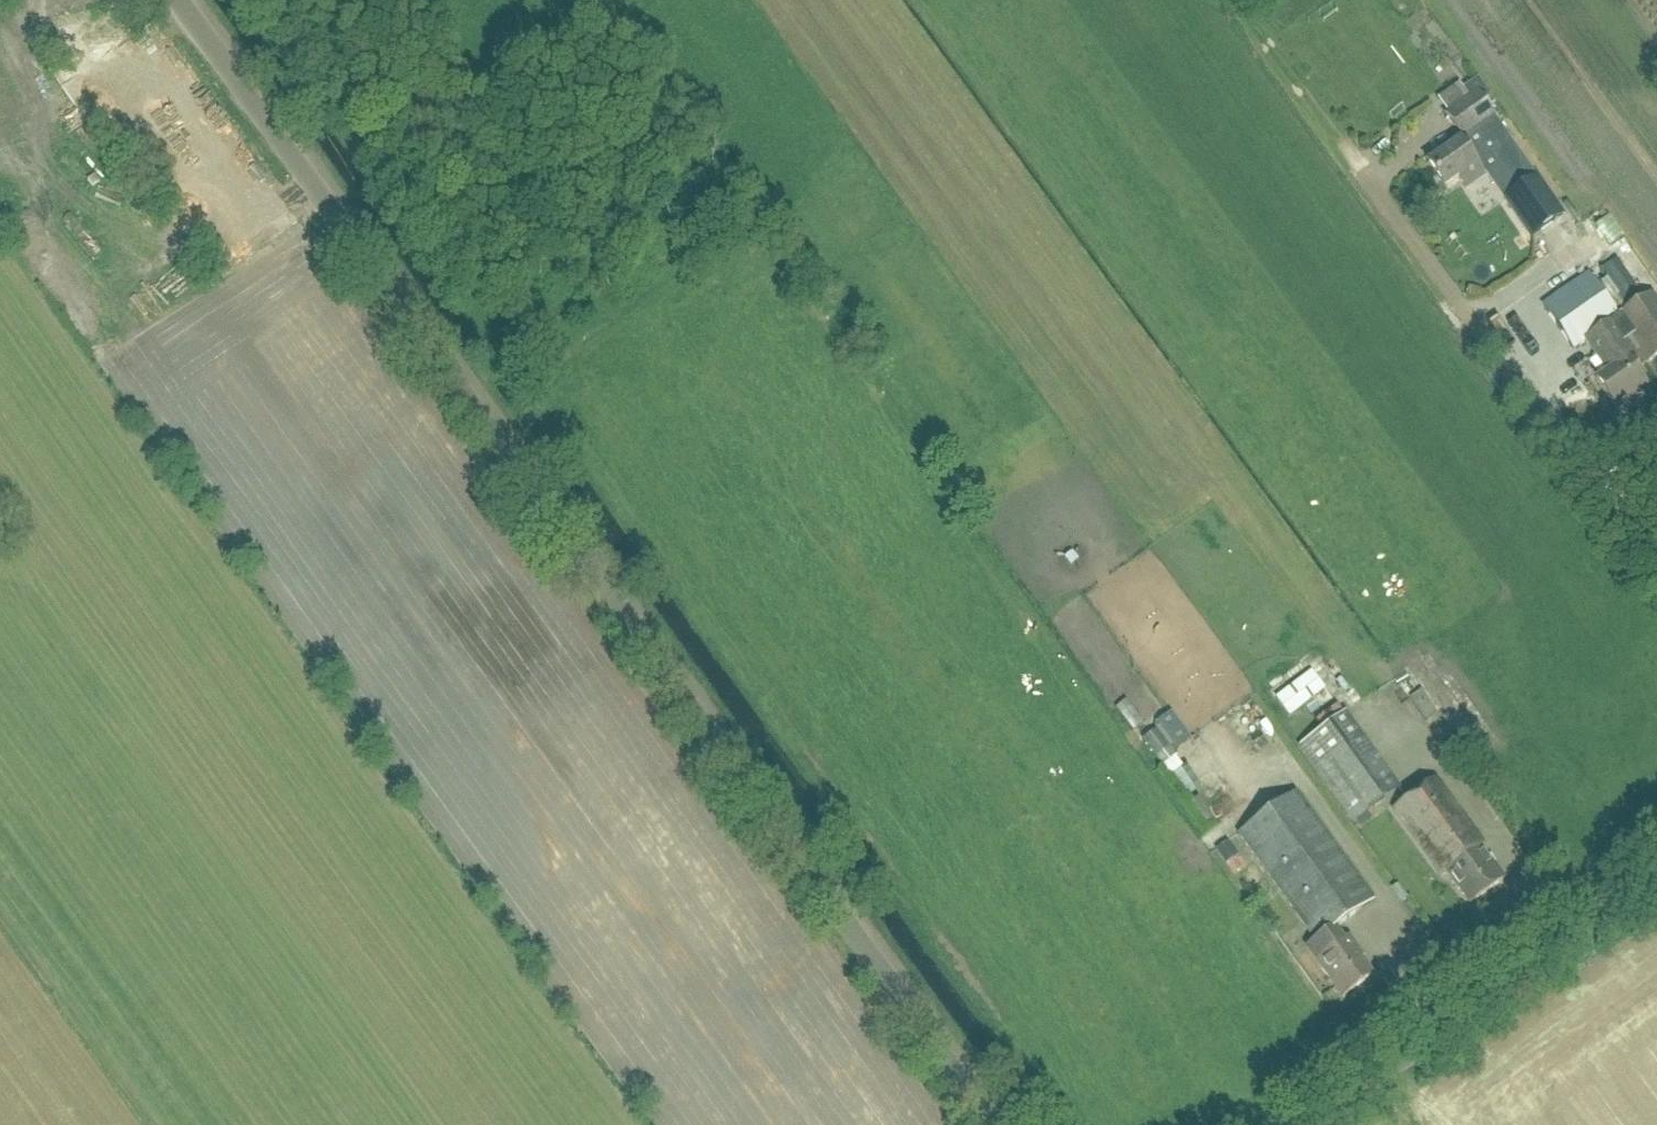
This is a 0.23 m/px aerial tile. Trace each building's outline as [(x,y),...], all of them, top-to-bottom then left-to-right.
[(1437,107),(1461,142),(1427,165),(1442,189),(1457,180),(1464,190),(1482,178),(1475,168),(1488,159),(1494,160),(1517,192),(1502,201),(1533,245),(1565,223),(1469,85),(1437,107)] [(1598,272),(1625,312),(1618,317),(1649,362),(1656,356),(1656,306),(1650,296),(1642,301),(1615,261),(1611,264),(1599,271),(1598,272)] [(1586,277),(1542,307),(1573,352),(1585,343),(1606,374),(1596,381),(1616,411),(1647,389),(1635,372),(1649,362),(1618,317),(1615,319),(1586,277)] [(1304,707),(1310,716),(1321,708),(1314,699),(1304,707)] [(1353,822),(1383,801),(1400,791),(1344,713),(1299,747),(1314,768),(1353,822)] [(1169,748),(1183,738),(1169,718),(1155,728),(1169,748)] [(1162,768),(1175,757),(1155,731),(1141,742),(1162,768)] [(1177,775),(1169,783),(1186,800),(1194,792),(1177,775)] [(1502,881),(1478,848),(1483,845),(1435,780),(1392,811),(1440,876),(1445,873),(1469,905),(1502,881)] [(1343,943),(1333,930),(1373,902),(1295,793),(1237,836),(1313,943),(1306,949),(1342,999),(1371,977),(1355,954),(1357,952),(1348,940),(1343,943)] [(1216,850),(1226,864),(1237,856),(1227,842),(1216,850)]
